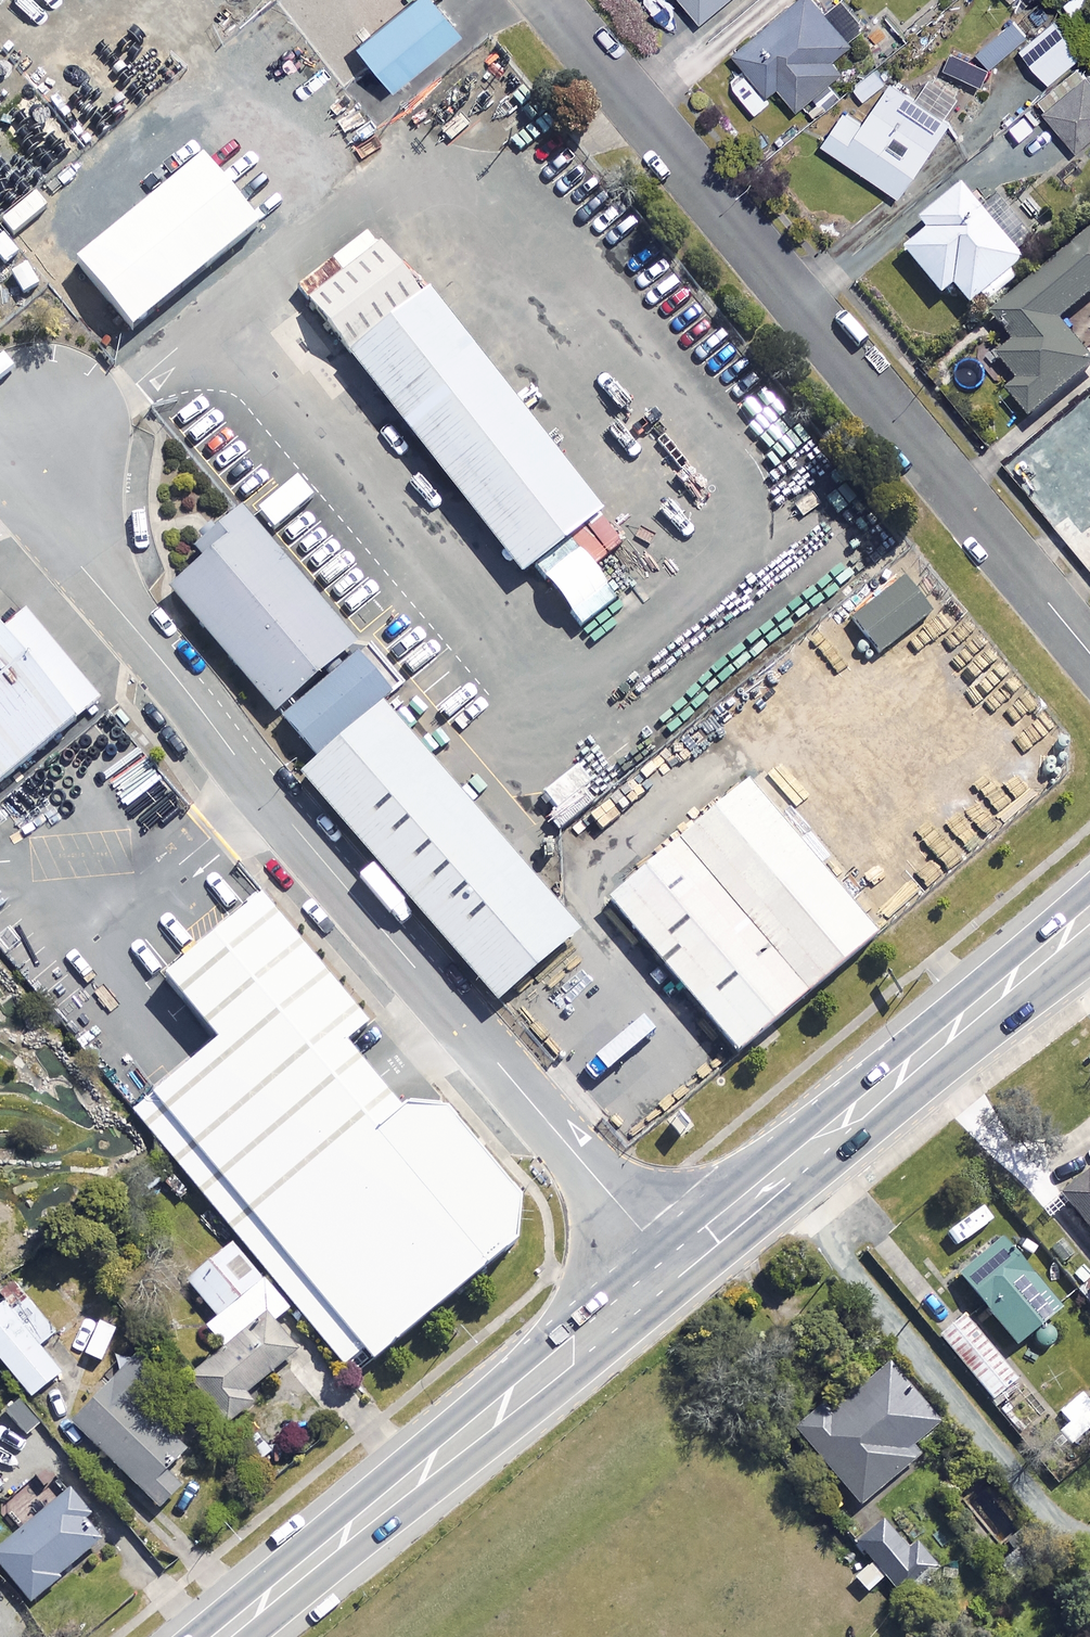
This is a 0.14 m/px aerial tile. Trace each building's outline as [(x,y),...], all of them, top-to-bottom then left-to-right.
[(436,0),(409,0),(357,43),(393,87),(461,30),(436,0)] [(703,22),(730,0),(685,0),(703,22)] [(814,0),(801,0),(735,54),(771,98),(781,90),(798,111),(846,71),(834,57),(867,29),(844,2),(827,16),(814,0)] [(1067,4),(1082,21),(1089,15),(1089,0),(1071,0),(1067,4)] [(1083,55),(1055,22),(1021,51),(1049,84),(1083,55)] [(865,104),(888,84),(873,67),(850,87),(865,104)] [(1086,72),(1042,110),(1077,151),(1089,140),(1089,77),(1086,72)] [(946,120),(964,94),(933,74),(916,100),(893,84),(864,125),(846,113),(825,144),(901,196),(951,123),(946,120)] [(263,226),(207,158),(80,262),(136,330),(263,226)] [(1019,265),(957,191),(916,225),(924,234),(901,254),(938,299),(950,289),(965,307),(972,301),(980,310),(1011,285),(1005,277),(1019,265)] [(993,367),(1038,419),(1089,375),(1089,362),(1061,327),(1089,302),(1089,239),(993,321),(1016,348),(993,367)] [(310,319),(354,371),(429,310),(385,257),(310,319)] [(621,525),(438,302),(429,310),(354,371),(536,594),(621,525)] [(1073,512),(1089,532),(1089,498),(1073,512)] [(364,663),(250,525),(170,591),(283,729),(364,663)] [(934,560),(918,540),(820,620),(869,679),(890,662),(883,653),(932,613),(906,582),(934,560)] [(0,621),(0,797),(87,726),(0,621)] [(364,663),(283,729),(322,776),(402,710),(364,663)] [(1051,775),(982,686),(932,726),(1001,815),(1051,775)] [(585,947),(400,723),(319,789),(504,1013),(585,947)] [(879,952),(751,796),(617,906),(745,1062),(879,952)] [(547,1232),(283,911),(187,989),(239,1053),(148,1128),(360,1385),(547,1232)] [(1063,1196),(1089,1229),(1089,1174),(1063,1196)] [(1060,1310),(1002,1238),(959,1272),(1017,1345),(1032,1333),(1043,1347),(1064,1330),(1052,1316),(1060,1310)] [(217,1317),(264,1276),(235,1243),(189,1284),(217,1317)] [(18,1314),(0,1327),(0,1365),(34,1411),(70,1384),(18,1314)] [(1016,1379),(965,1316),(940,1336),(992,1399),(1016,1379)] [(117,1335),(104,1321),(79,1344),(91,1358),(117,1335)] [(297,1366),(269,1332),(196,1391),(234,1437),(257,1419),(247,1407),(297,1366)] [(941,1427),(887,1362),(800,1434),(860,1506),(921,1456),(915,1448),(941,1427)] [(205,1475),(122,1394),(79,1436),(163,1517),(205,1475)] [(64,1494),(0,1547),(0,1563),(31,1600),(102,1541),(64,1494)] [(907,1548),(885,1520),(872,1530),(857,1541),(872,1561),(854,1575),(867,1591),(886,1576),(897,1590),(903,1598),(940,1570),(917,1541),(907,1548)]
